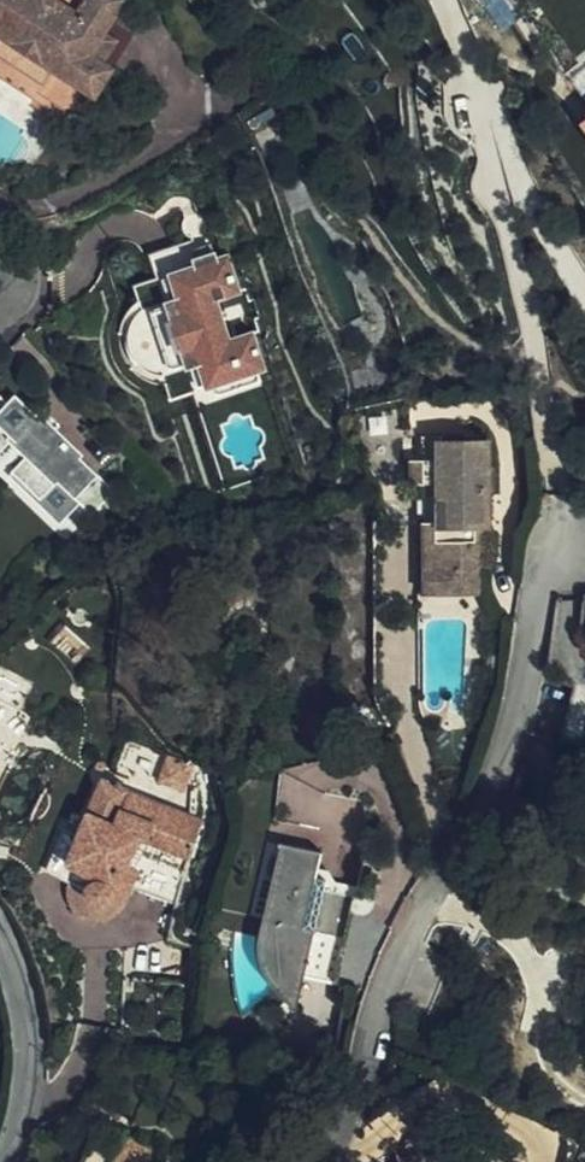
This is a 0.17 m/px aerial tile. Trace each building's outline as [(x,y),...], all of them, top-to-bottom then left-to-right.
[(108,31),(129,0),(83,0),(76,11),(60,0),(0,0),(0,36),(54,71),(95,97),(115,68),(106,62),(93,54),(108,31)] [(505,30),(523,17),(511,0),(484,0),(505,30)] [(120,40),(108,31),(93,54),(106,62),(120,40)] [(0,36),(0,37),(0,56),(45,85),(54,71),(0,36)] [(138,290),(144,310),(129,332),(129,345),(133,356),(147,373),(165,377),(171,399),(264,371),(255,338),(229,346),(215,300),(239,293),(230,263),(221,266),(219,260),(201,265),(196,250),(157,261),(164,283),(138,290)] [(116,489),(13,392),(7,399),(0,392),(0,451),(14,437),(28,451),(11,471),(41,499),(57,482),(79,503),(92,515),(116,489)] [(11,471),(28,451),(14,437),(0,451),(0,472),(6,477),(11,471)] [(435,482),(435,497),(448,497),(448,527),(435,527),(435,521),(423,521),(425,592),(484,592),(484,527),(488,526),(487,438),(435,438),(435,459),(435,482)] [(409,483),(435,482),(435,459),(408,459),(409,483)] [(59,524),(79,503),(57,482),(41,499),(38,503),(59,524)] [(448,497),(435,497),(435,521),(435,527),(448,527),(448,497)] [(35,680),(0,663),(0,696),(23,708),(35,680)] [(181,783),(190,759),(174,754),(169,748),(163,746),(153,773),(181,783)] [(174,754),(190,759),(191,756),(169,748),(174,754)] [(179,859),(199,814),(106,776),(83,832),(66,826),(50,867),(71,878),(70,888),(71,897),(75,906),(83,912),(94,917),(103,917),(113,914),(122,904),(133,885),(171,901),(179,859)] [(269,893),(307,968),(316,928),(345,935),(354,895),(324,887),(326,877),(317,875),(321,850),(281,841),(269,893)] [(297,1008),(307,968),(269,893),(259,933),(258,938),(258,949),(261,961),(267,975),(277,987),(297,1008)] [(74,1161),(145,1161),(114,1150),(91,1141),(103,1113),(97,1110),(74,1161)]
